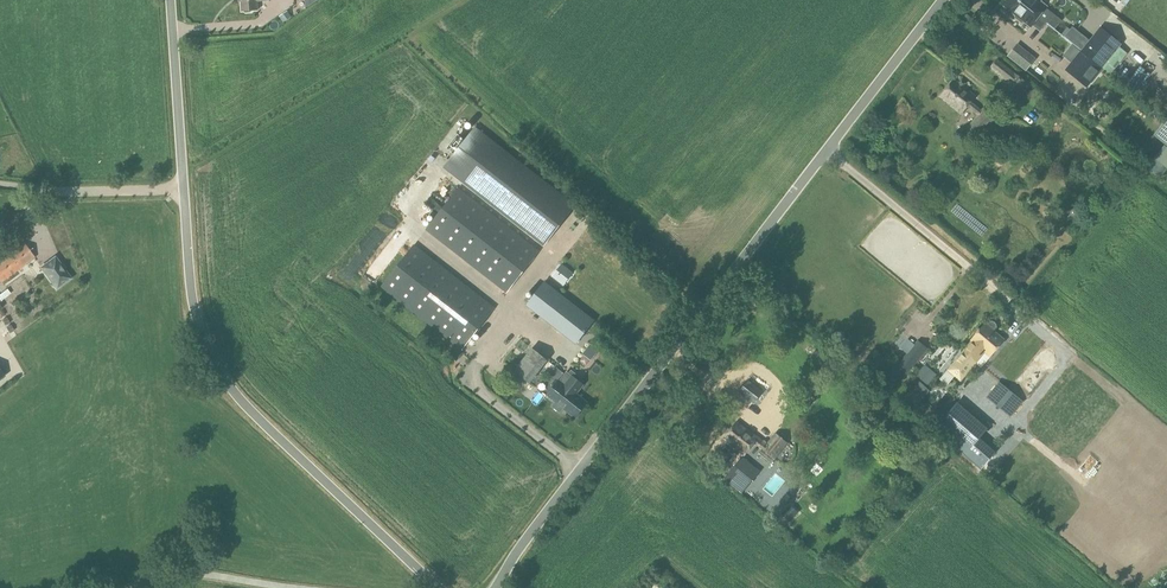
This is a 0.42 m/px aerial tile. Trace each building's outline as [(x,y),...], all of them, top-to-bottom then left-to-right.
[(258,2),(269,1),(269,0),(240,0),(240,2),(241,2),(242,12),(258,10),(258,2)] [(1018,0),(1009,0),(1005,6),(1017,15),(1016,18),(1022,22),(1024,21),(1031,26),(1034,23),(1041,29),(1046,23),(1018,0)] [(1046,23),(1046,22),(1039,16),(1046,7),(1039,1),(1040,0),(1018,0),(1046,23)] [(287,11),(280,16),(284,22),(291,16),(287,11)] [(1071,52),(1079,43),(1057,23),(1049,32),(1071,52)] [(1102,68),(1121,45),(1100,28),(1082,52),(1102,68)] [(1035,59),(1017,45),(1009,55),(1027,70),(1035,59)] [(1087,88),(1102,68),(1082,52),(1066,71),(1087,88)] [(1027,82),(997,60),(991,67),(1009,81),(1005,86),(1017,95),(1027,82)] [(970,102),(975,96),(955,80),(941,97),(962,113),(968,106),(978,114),(968,128),(978,136),(993,117),(983,109),(981,111),(970,102)] [(454,154),(444,168),(544,246),(576,205),(511,155),(476,127),(469,136),(467,133),(463,138),(459,134),(447,149),(454,154)] [(507,294),(541,251),(446,177),(425,204),(438,214),(426,230),(507,294)] [(599,236),(602,231),(603,229),(598,226),(593,222),(592,221),(587,227),(588,228),(599,236)] [(35,258),(24,243),(0,261),(0,281),(2,283),(35,258)] [(381,287),(462,351),(495,308),(414,244),(381,287)] [(41,268),(57,289),(71,279),(55,257),(41,268)] [(577,344),(595,321),(545,282),(527,305),(577,344)] [(956,360),(948,370),(961,381),(984,352),(990,356),(1004,340),(994,332),(995,330),(996,328),(995,325),(994,323),(991,322),(989,322),(986,323),(985,325),(984,324),(971,340),(972,341),(962,353),(960,352),(954,359),(956,360)] [(1036,335),(1005,374),(986,398),(1011,417),(1022,403),(1023,403),(1062,355),(1036,335)] [(453,346),(447,354),(453,359),(460,351),(453,346)] [(514,371),(531,383),(548,360),(532,348),(514,371)] [(908,355),(893,372),(903,380),(923,355),(914,348),(908,355)] [(588,403),(577,394),(584,385),(582,384),(584,381),(576,374),(574,377),(567,372),(560,381),(559,380),(547,396),(576,418),(588,403)] [(738,392),(754,404),(763,392),(747,380),(738,392)] [(810,396),(803,405),(807,409),(815,399),(810,396)] [(985,431),(955,405),(936,428),(982,468),(994,455),(977,441),(985,431)] [(758,438),(737,422),(724,439),(745,455),(754,444),(775,460),(788,443),(787,443),(792,437),(781,427),(776,433),(768,443),(759,436),(758,438)] [(1003,436),(992,446),(1002,456),(1012,446),(1003,436)] [(1020,469),(1029,457),(1024,453),(1015,466),(1020,469)] [(1075,477),(1084,462),(1080,460),(1071,474),(1075,477)] [(1037,463),(1012,496),(1017,499),(1041,467),(1037,463)] [(1058,499),(1067,487),(1062,484),(1054,496),(1058,499)] [(778,510),(774,515),(786,525),(798,513),(790,505),(781,514),(778,510)]
